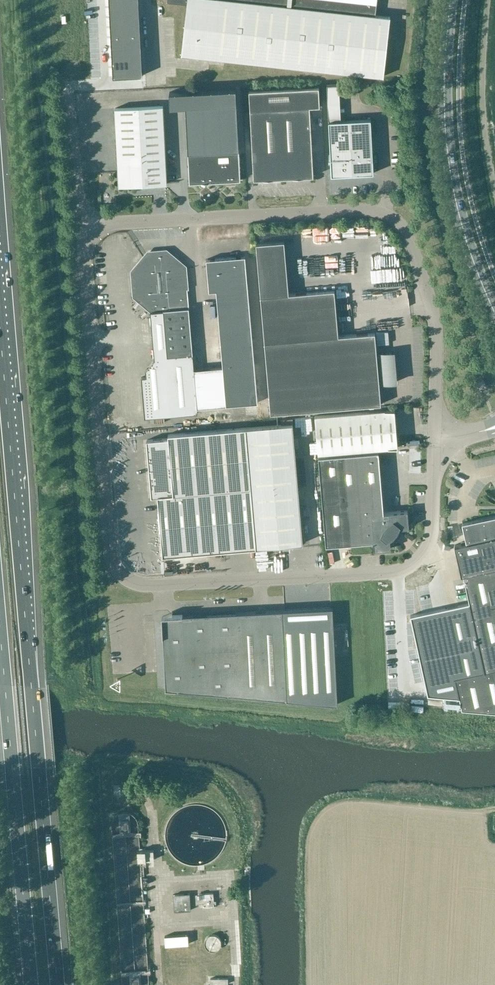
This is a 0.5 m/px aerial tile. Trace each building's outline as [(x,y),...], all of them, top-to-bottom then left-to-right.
[(113,77),(143,75),(139,0),(109,0),(113,77)] [(376,3),(377,0),(168,0),(167,2),(187,5),(182,54),(383,77),(390,17),(375,15),(376,3)] [(333,83),(320,83),(321,116),(334,116),(333,83)] [(249,91),(254,180),(313,176),(310,107),(320,106),(319,87),(249,91)] [(236,88),(169,92),(170,107),(186,106),(190,183),(240,180),(236,103),(236,88)] [(137,185),(167,184),(163,106),(115,108),(118,172),(117,172),(118,187),(137,186),(137,185)] [(341,121),(329,121),(331,175),(373,173),(370,119),(341,121)] [(255,244),(272,414),(382,403),(380,381),(383,380),(383,382),(397,380),(394,350),(380,352),(381,353),(378,353),(375,331),(339,335),(334,289),(288,294),(283,241),(255,244)] [(137,273),(132,273),(134,294),(139,294),(139,300),(150,309),(154,359),(146,369),(146,376),(141,377),(144,417),(198,412),(197,407),(227,405),(224,367),(194,369),(193,354),(185,269),(181,269),(180,263),(171,255),(164,255),(164,251),(151,252),(151,257),(144,257),(136,267),(137,273)] [(245,256),(206,259),(209,290),(217,289),(224,367),(227,405),(258,402),(245,256)] [(376,278),(378,290),(386,289),(386,288),(400,285),(399,275),(376,278)] [(476,382),(480,389),(486,386),(483,379),(476,382)] [(315,415),(319,453),(398,447),(395,409),(315,415)] [(256,547),(304,543),(294,423),(247,427),(169,434),(170,438),(148,440),(152,496),(159,495),(164,554),(256,547)] [(374,541),(375,549),(391,548),(391,538),(394,536),(398,531),(400,527),(409,526),(408,510),(384,512),(379,451),(319,456),(326,545),(374,541)] [(410,616),(428,695),(444,696),(459,698),(462,711),(494,713),(494,514),(462,522),(467,541),(455,544),(461,574),(463,573),(470,603),(446,608),(410,616)] [(178,689),(339,703),(334,606),(184,614),(173,615),(173,616),(174,616),(174,620),(169,626),(165,626),(165,625),(163,625),(167,688),(177,689),(178,689)] [(174,894),(176,909),(192,908),(191,893),(174,894)] [(213,893),(196,894),(196,903),(203,902),(203,908),(214,907),(213,893)] [(216,944),(212,932),(198,936),(202,948),(216,944)] [(188,934),(164,936),(165,945),(189,944),(188,934)]
